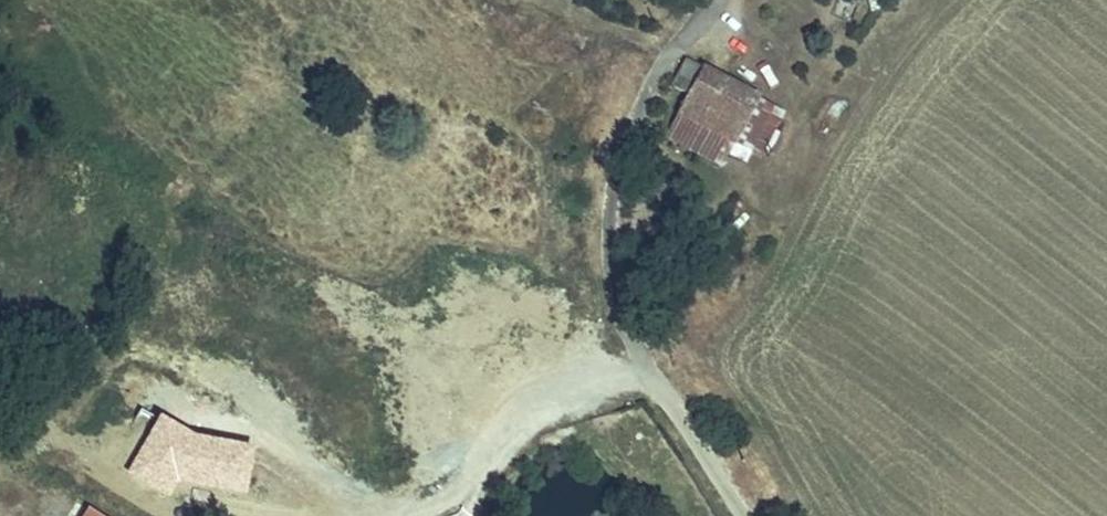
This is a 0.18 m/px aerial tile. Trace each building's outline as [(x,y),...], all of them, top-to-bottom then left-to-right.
[(696,102),(716,69),(696,58),(676,90),(696,102)] [(747,143),(770,100),(716,69),(696,102),(690,111),(747,143)] [(768,156),(797,116),(770,100),(747,143),(768,156)] [(731,169),(747,143),(690,111),(676,137),(731,169)] [(92,507),(86,515),(105,515),(92,507)]
